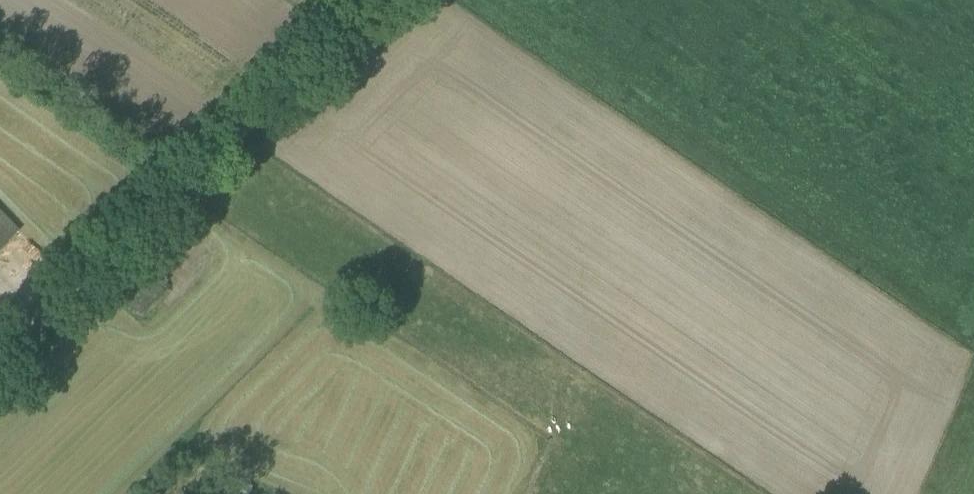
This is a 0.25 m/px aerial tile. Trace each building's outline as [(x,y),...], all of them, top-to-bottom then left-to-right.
[(18,231),(0,213),(0,248),(18,231)]
